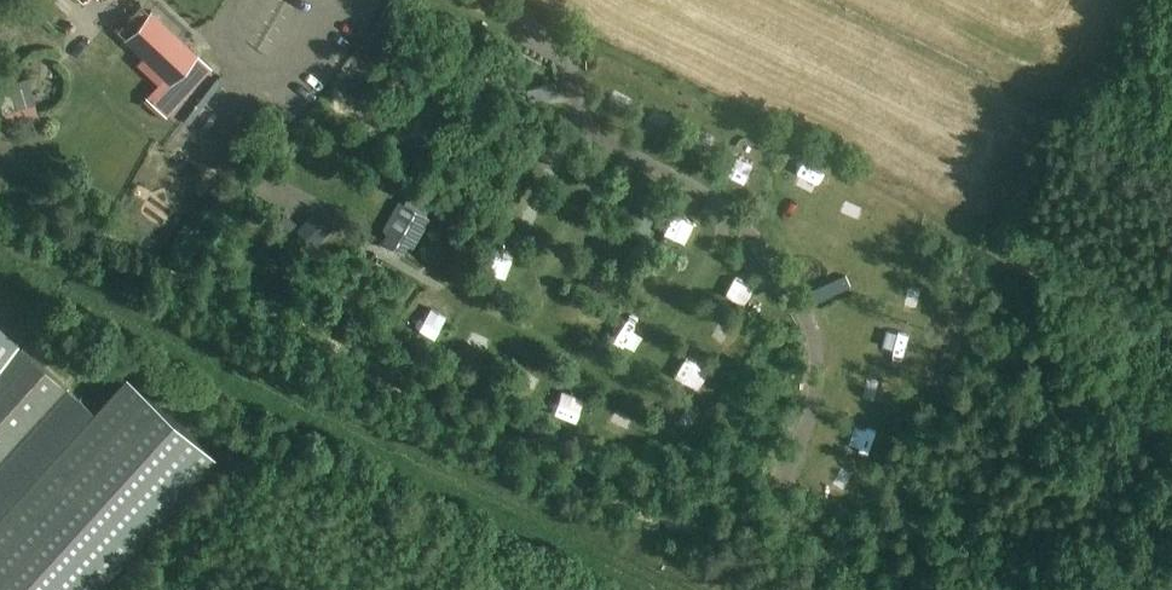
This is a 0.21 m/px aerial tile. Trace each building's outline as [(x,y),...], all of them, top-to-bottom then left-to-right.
[(126,46),(173,88),(199,59),(152,17),(126,46)] [(523,76),(530,104),(559,96),(552,69),(548,70),(523,76)] [(0,84),(0,106),(2,112),(15,108),(7,82),(0,84)] [(29,138),(42,125),(28,112),(15,125),(29,138)] [(695,163),(706,140),(684,130),(673,153),(695,163)] [(724,184),(750,194),(759,172),(733,162),(724,184)] [(644,217),(650,188),(635,185),(630,214),(644,217)] [(400,200),(382,232),(412,249),(430,217),(400,200)] [(286,213),(280,220),(290,228),(296,222),(286,213)] [(303,224),(297,230),(313,246),(323,236),(327,231),(311,215),(303,224)] [(471,277),(496,290),(512,260),(487,247),(471,277)] [(710,283),(746,297),(754,275),(718,261),(710,283)] [(398,319),(427,339),(436,326),(407,306),(398,319)] [(610,337),(628,347),(636,331),(619,321),(610,337)] [(19,342),(0,325),(0,363),(19,342)] [(76,397),(19,346),(0,367),(0,481),(76,397)] [(216,457),(126,376),(0,515),(0,589),(95,589),(216,457)] [(609,395),(607,415),(637,418),(640,399),(609,395)]
